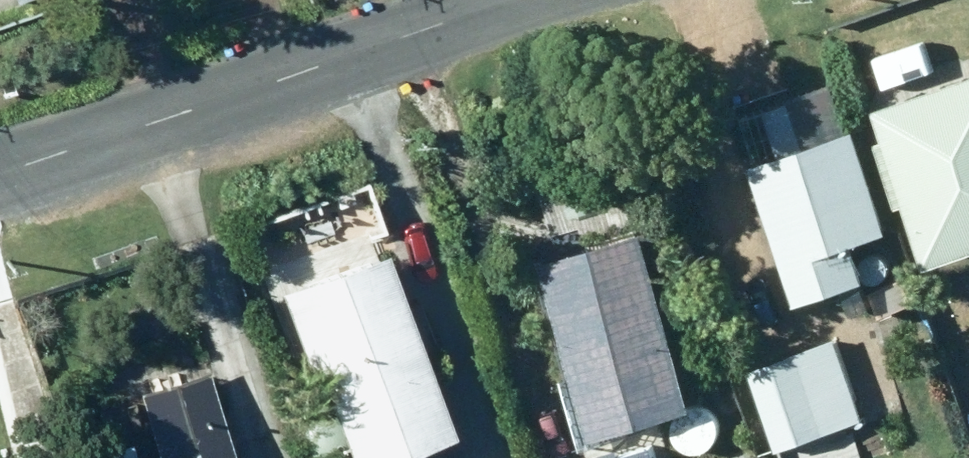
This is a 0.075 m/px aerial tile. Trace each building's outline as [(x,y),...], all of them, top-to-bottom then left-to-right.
[(876,117),(887,149),(880,152),(901,212),(907,211),(928,275),(968,261),(968,85),(876,117)] [(753,173),(799,312),(867,290),(854,251),(888,240),(855,139),(848,141),(831,91),(765,113),(782,164),(753,173)] [(553,225),(564,239),(580,241),(593,231),(595,214),(586,201),(569,199),(556,208),(553,225)] [(343,242),(358,237),(364,226),(361,212),(349,205),(336,209),(328,220),(331,234),(343,242)] [(543,269),(597,450),(694,419),(640,239),(543,269)] [(345,457),(422,457),(451,448),(387,265),(284,301),(308,374),(315,371),(345,457)] [(873,293),(883,323),(914,311),(904,282),(873,293)] [(863,424),(834,344),(751,375),(779,454),(863,424)] [(208,379),(85,414),(97,457),(229,457),(208,379)]
